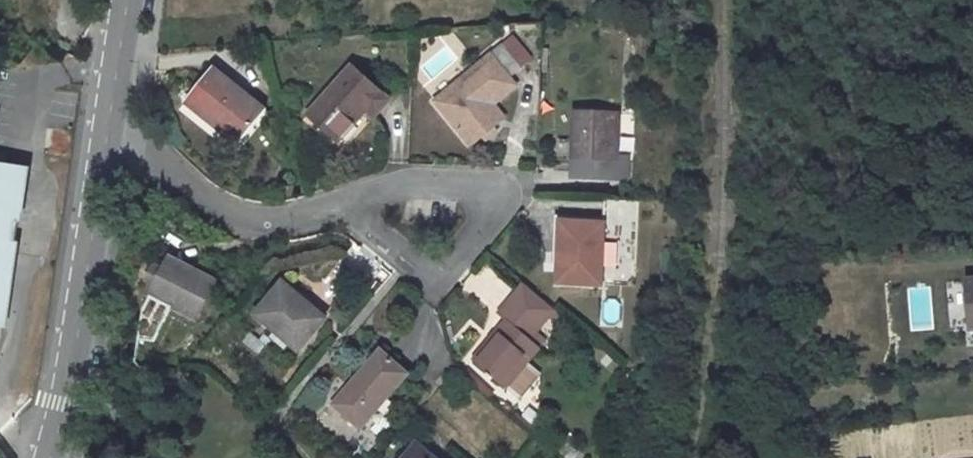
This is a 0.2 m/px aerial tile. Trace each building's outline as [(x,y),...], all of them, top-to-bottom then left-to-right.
[(493,43),(441,88),(464,116),(462,117),(475,133),(507,107),(493,91),(517,71),(514,67),(525,56),(504,29),(491,40),(493,43)] [(213,53),(183,86),(233,131),(264,97),(213,53)] [(349,55),(305,103),(336,131),(366,99),(360,93),(368,85),(373,91),(380,99),(388,90),(349,55)] [(373,91),(368,85),(360,93),(366,99),(373,91)] [(572,96),(570,146),(579,147),(578,162),(623,164),(624,142),(613,141),(615,97),(572,96)] [(579,147),(570,146),(570,162),(578,162),(579,147)] [(0,165),(0,270),(16,167),(0,165)] [(604,206),(557,204),(554,268),(600,269),(604,206)] [(169,259),(152,298),(196,317),(213,278),(169,259)] [(328,262),(304,290),(324,307),(348,278),(328,262)] [(944,273),(949,326),(972,323),(972,270),(944,273)] [(504,305),(469,343),(502,371),(505,368),(523,348),(538,331),(530,322),(554,296),(517,272),(494,296),(504,305)] [(270,285),(243,318),(287,353),(312,321),(295,305),(298,300),(285,289),(281,294),(270,285)] [(238,337),(230,345),(248,361),(255,351),(238,337)] [(373,346),(328,401),(359,426),(404,372),(373,346)] [(523,348),(505,368),(518,380),(536,360),(523,348)] [(393,457),(434,457),(410,437),(393,457)]
